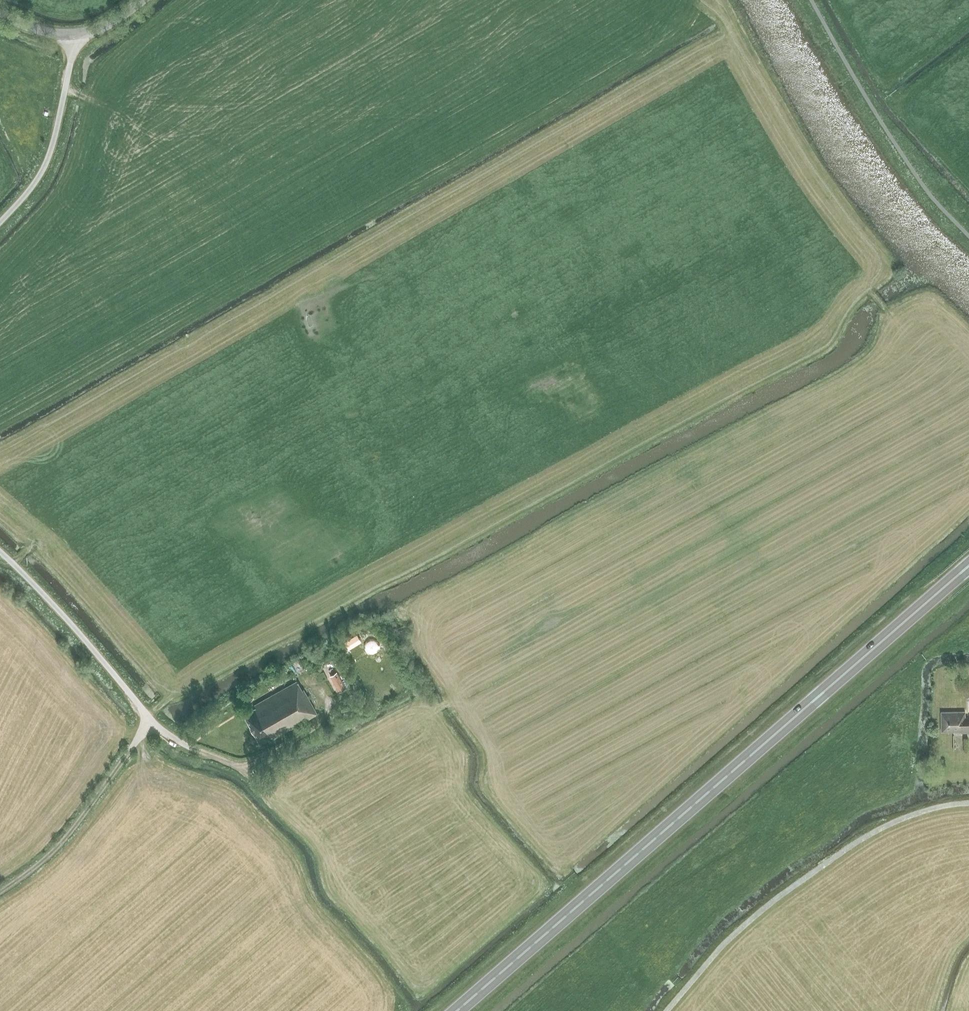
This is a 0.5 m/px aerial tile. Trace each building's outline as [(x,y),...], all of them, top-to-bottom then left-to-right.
[(348,639),(351,645),(362,639),(359,633),(348,639)] [(379,645),(378,645),(376,641),(373,639),(369,639),(366,641),(364,645),(364,649),(366,652),(370,654),(373,654),(376,652),(378,648),(379,648),(379,645)] [(339,692),(346,688),(339,676),(332,680),(339,692)] [(297,681),(271,695),(254,705),(255,707),(243,714),(259,742),(271,736),(272,738),(317,713),(303,689),(302,690),(297,681)] [(965,711),(952,711),(941,711),(941,732),(968,732),(968,718),(966,718),(966,716),(965,716),(965,711)]
